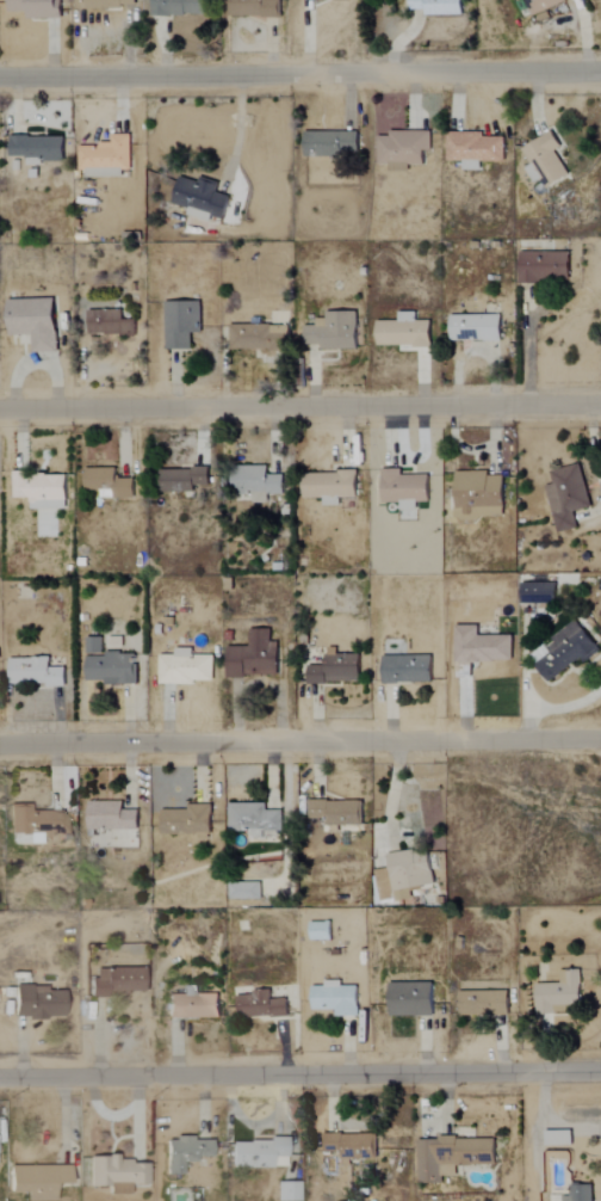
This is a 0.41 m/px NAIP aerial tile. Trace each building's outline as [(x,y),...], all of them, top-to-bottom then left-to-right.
[(151,15),(206,17),(207,0),(152,0),(151,15)] [(231,17),(279,17),(279,0),(231,0),(231,17)] [(461,15),(461,0),(409,0),(410,10),(423,10),(424,16),(461,15)] [(565,0),(526,0),(532,15),(566,2),(565,0)] [(304,157),(341,157),(341,152),(357,152),(357,133),(304,132),(304,157)] [(431,151),(431,132),(389,132),(389,136),(378,136),(377,165),(389,165),(389,171),(408,172),(408,165),(423,165),(423,151),(431,151)] [(560,147),(552,132),(522,148),(545,189),(569,176),(555,151),(560,147)] [(130,135),(111,135),(111,145),(79,145),(79,176),(130,176),(130,135)] [(447,162),(462,162),(462,170),(479,170),(480,162),(504,162),(504,136),(447,135),(447,162)] [(64,163),(63,136),(8,138),(8,157),(25,156),(26,164),(64,163)] [(173,205),(188,208),(186,217),(209,221),(210,217),(223,220),(228,195),(217,193),(218,184),(179,175),(173,205)] [(570,253),(518,253),(517,284),(541,284),(541,278),(570,279),(570,253)] [(56,352),(55,299),(8,300),(9,336),(31,335),(32,353),(56,352)] [(190,350),(190,334),(200,333),(200,302),(163,303),(164,351),(190,350)] [(88,311),(88,336),(136,335),(135,320),(122,320),(122,311),(88,311)] [(377,347),(431,347),(431,321),(416,321),(416,313),(396,313),(396,322),(377,322),(377,347)] [(305,326),(305,346),(321,346),(321,350),(356,350),(357,315),(317,314),(317,327),(305,326)] [(449,342),(501,341),(500,315),(449,316),(449,342)] [(289,349),(288,324),(228,326),(229,351),(289,349)] [(590,508),(580,464),(550,471),(553,485),(545,486),(556,533),(577,528),(573,512),(590,508)] [(283,495),(283,476),(267,476),(267,467),(233,466),(232,493),(250,493),(250,503),(267,504),(267,495),(283,495)] [(133,499),(133,479),(116,479),(116,469),(84,468),(83,491),(112,491),(112,498),(133,499)] [(193,491),(193,486),(208,486),(208,468),(161,470),(161,492),(193,491)] [(400,476),(400,469),(382,469),(383,503),(399,503),(400,510),(416,510),(416,503),(428,503),(427,475),(400,476)] [(357,498),(356,472),(302,474),(303,499),(322,498),(322,507),(340,506),(340,499),(357,498)] [(504,476),(488,476),(488,472),(455,472),(455,520),(504,520),(504,476)] [(66,475),(13,474),(12,498),(33,499),(33,509),(65,509),(66,475)] [(521,604),(554,604),(554,583),(521,583),(521,604)] [(597,650),(574,621),(542,646),(549,655),(535,667),(548,683),(579,659),(581,662),(597,650)] [(511,662),(511,636),(477,637),(477,625),(455,626),(455,663),(511,662)] [(269,630),(248,630),(248,647),(226,647),(227,677),(278,676),(277,643),(269,643),(269,630)] [(136,654),(101,653),(102,638),(85,638),(84,684),(135,685),(136,654)] [(157,656),(158,684),(213,683),(212,656),(192,656),(191,650),(174,650),(174,656),(157,656)] [(360,655),(324,654),(324,665),(307,664),(306,683),(359,685),(360,655)] [(382,684),(432,683),(431,656),(381,657),(382,684)] [(49,668),(49,658),(8,659),(9,686),(66,685),(65,668),(49,668)] [(360,830),(361,803),(309,801),(308,823),(315,823),(315,828),(360,830)] [(88,802),(88,831),(139,830),(139,811),(123,811),(123,802),(88,802)] [(66,812),(30,812),(30,805),(9,805),(9,835),(20,835),(20,845),(40,845),(40,839),(66,839),(66,812)] [(159,836),(210,837),(210,806),(185,805),(184,811),(160,811),(159,836)] [(432,888),(431,852),(390,853),(391,902),(411,901),(410,888),(432,888)] [(378,901),(391,901),(390,870),(377,871),(378,901)] [(228,884),(229,900),(260,899),(260,883),(228,884)] [(331,942),(331,923),(310,923),(310,941),(331,942)] [(143,970),(92,970),(91,994),(143,995),(143,970)] [(581,1013),(580,972),(567,973),(567,984),(536,985),(536,1014),(581,1013)] [(311,987),(311,1011),(333,1011),(333,1018),(357,1017),(356,987),(340,987),(340,981),(322,981),(323,986),(311,987)] [(432,981),(389,981),(389,1016),(432,1016),(432,981)] [(219,1019),(219,995),(198,995),(198,987),(180,987),(180,996),(167,995),(166,1018),(219,1019)] [(13,1018),(63,1019),(64,990),(14,989),(13,1018)] [(458,990),(458,1016),(509,1016),(509,990),(458,990)] [(270,993),(237,994),(238,1018),(287,1017),(286,1000),(270,1000),(270,993)] [(571,1131),(545,1132),(545,1147),(572,1146),(571,1131)] [(374,1132),(322,1133),(322,1154),(337,1154),(337,1162),(374,1162),(374,1132)] [(166,1135),(166,1174),(186,1174),(186,1160),(211,1160),(211,1135),(166,1135)] [(442,1183),(442,1168),(495,1168),(495,1135),(416,1135),(417,1183),(442,1183)] [(231,1166),(286,1166),(286,1138),(231,1138),(231,1166)] [(136,1154),(88,1154),(87,1187),(109,1188),(109,1193),(134,1194),(134,1183),(147,1183),(147,1162),(136,1162),(136,1154)] [(70,1164),(8,1164),(8,1200),(57,1200),(57,1188),(70,1188),(70,1164)] [(299,1183),(276,1183),(276,1200),(299,1200),(299,1183)] [(593,1185),(570,1185),(569,1197),(561,1197),(561,1200),(592,1200),(593,1185)]
